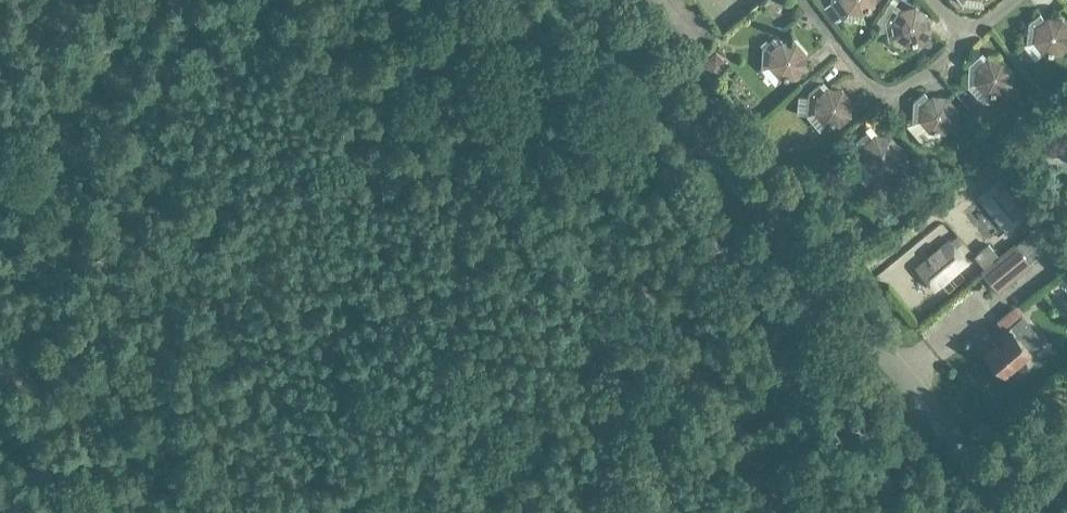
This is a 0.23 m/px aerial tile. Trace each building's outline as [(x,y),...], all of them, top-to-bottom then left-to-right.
[(848,12),(863,14),(876,5),(876,0),(831,0),(831,1),(844,19),(848,12)] [(889,42),(895,36),(908,45),(924,42),(932,30),(929,14),(916,6),(901,8),(899,12),(893,8),(894,4),(890,1),(877,20),(880,32),(887,31),(889,42)] [(1045,18),(1041,13),(1029,22),(1027,43),(1034,41),(1043,53),(1059,55),(1066,49),(1066,22),(1064,18),(1048,16),(1045,18)] [(782,40),(779,43),(774,37),(763,47),(761,68),(769,66),(779,78),(795,78),(807,68),(807,52),(797,41),(782,40)] [(710,71),(724,60),(716,50),(703,62),(710,71)] [(968,86),(976,83),(986,94),(1001,95),(1013,84),(1014,69),(1003,57),(988,57),(984,60),(979,54),(969,64),(968,86)] [(1039,59),(1028,63),(1034,79),(1045,75),(1039,59)] [(807,114),(814,111),(824,124),(839,126),(852,115),(853,100),(843,88),(827,86),(824,89),(820,83),(809,93),(807,114)] [(933,94),(929,97),(925,91),(914,101),(912,122),(919,120),(929,131),(945,133),(957,123),(958,107),(948,95),(933,94)] [(855,161),(862,159),(872,171),(887,173),(900,162),(901,147),(891,135),(875,134),(872,136),(868,131),(857,140),(855,161)] [(929,165),(938,156),(920,136),(911,145),(929,165)] [(1003,233),(1025,214),(997,181),(975,199),(1003,233)] [(970,263),(948,238),(914,267),(936,292),(970,263)] [(974,255),(985,268),(999,257),(989,243),(974,255)] [(982,271),(999,290),(1030,264),(1030,263),(1015,246),(1014,244),(999,257),(985,268),(982,271)] [(1031,327),(1018,338),(1011,330),(1008,333),(987,351),(1006,373),(1030,352),(1043,341),(1031,327)] [(1032,365),(1005,389),(1011,396),(1039,372),(1032,365)]
